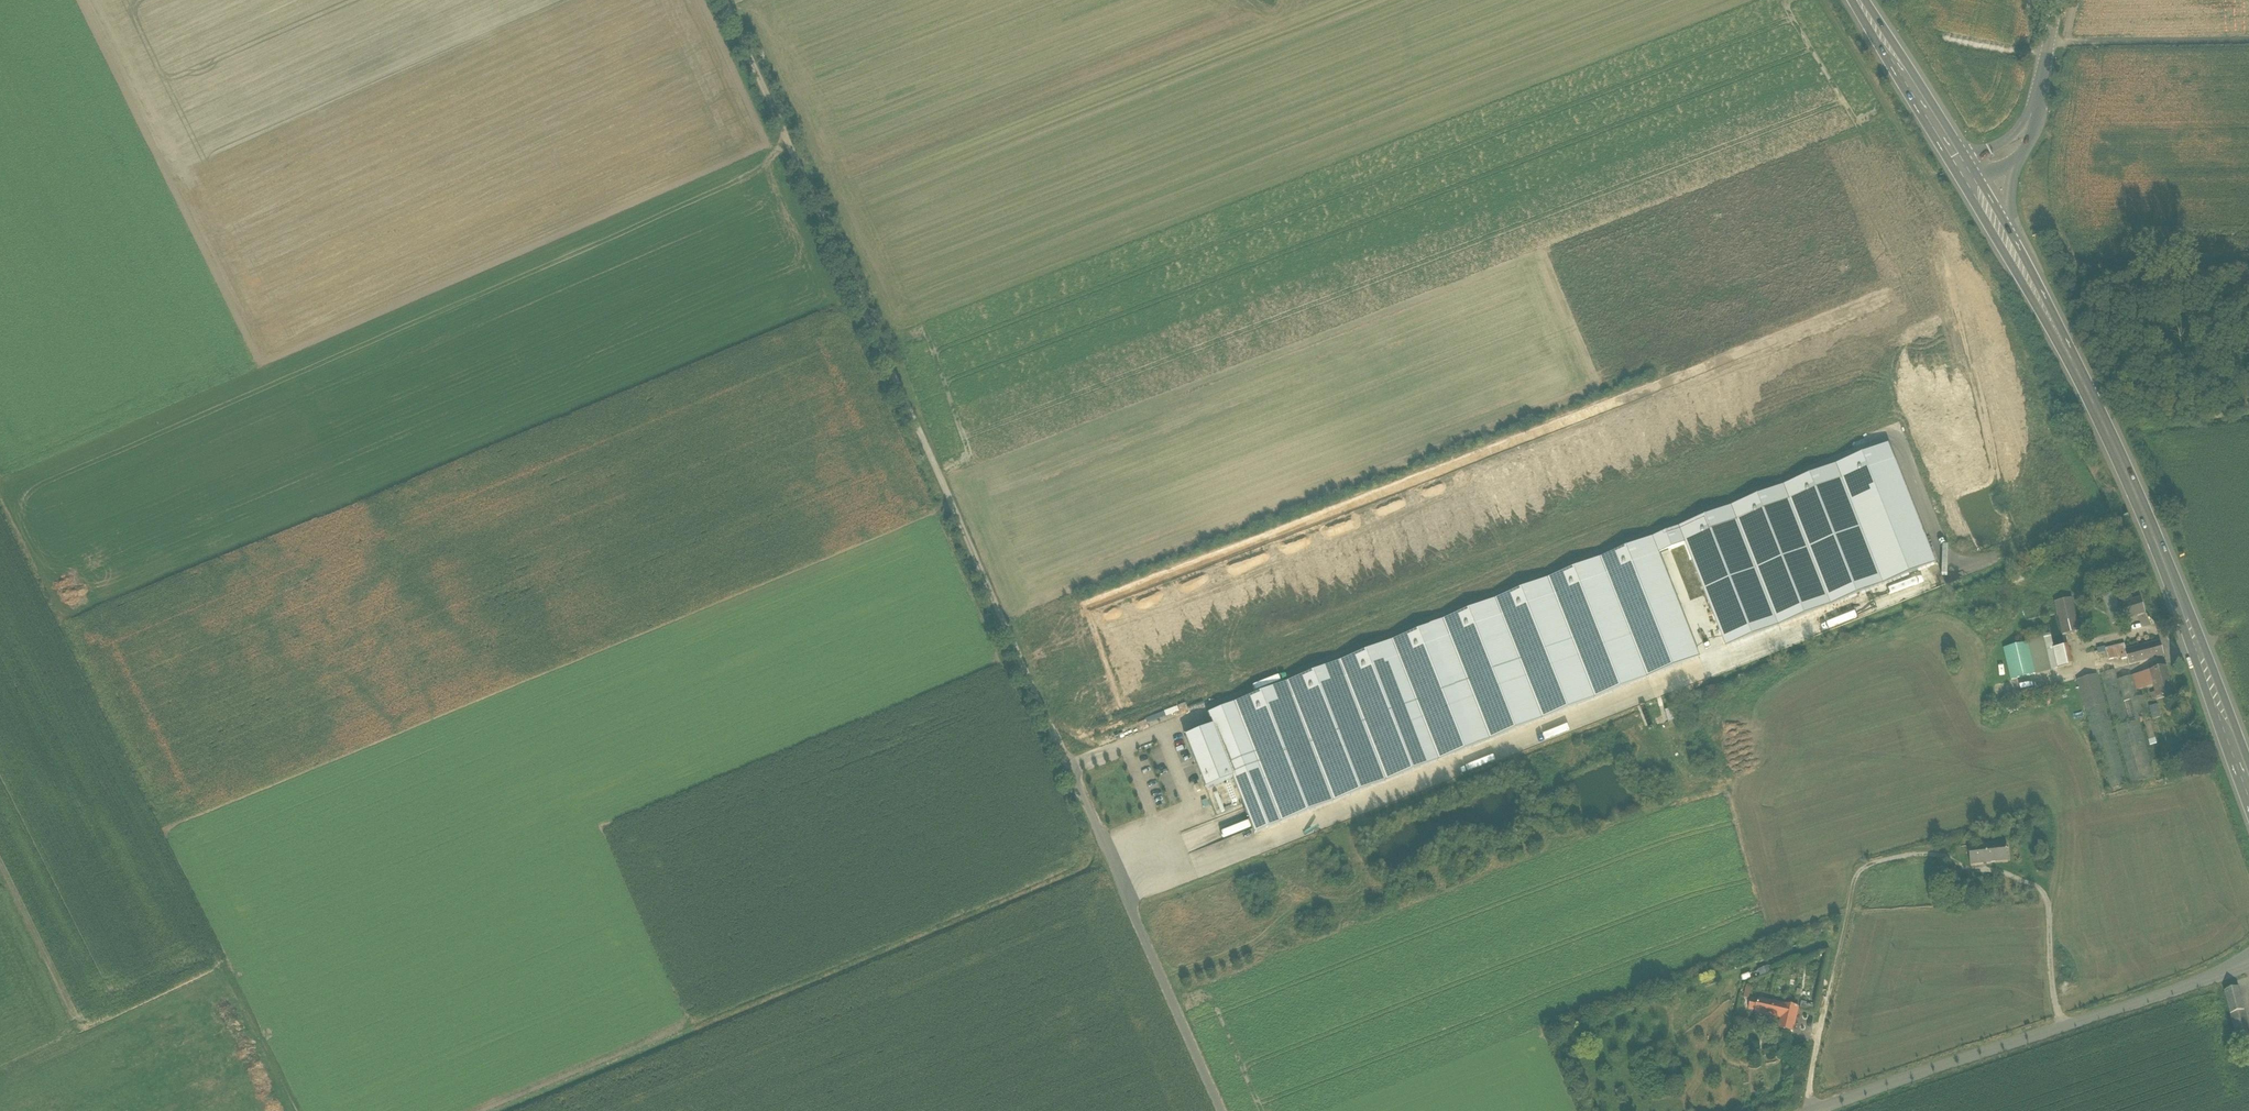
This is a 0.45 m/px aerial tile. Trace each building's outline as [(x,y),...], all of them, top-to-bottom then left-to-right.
[(1654,538),(1207,715),(1212,726),(1233,778),(1255,834),(1701,658),(1654,538)] [(2072,599),(2055,603),(2058,614),(2064,641),(2072,640),(2072,641),(2081,639),(2072,599)] [(2140,599),(2108,610),(2113,624),(2145,613),(2140,599)] [(2053,649),(2065,647),(2064,641),(2058,614),(2046,617),(2053,649)] [(2042,641),(2028,644),(2035,674),(2049,671),(2042,641)] [(2160,642),(2126,651),(2127,659),(2129,665),(2163,656),(2160,642)] [(2028,644),(2004,650),(2011,680),(2035,674),(2028,644)] [(2124,645),(2106,649),(2108,661),(2120,658),(2121,661),(2127,659),(2126,651),(2124,645)] [(2065,647),(2053,649),(2058,669),(2072,666),(2067,646),(2065,647)] [(2166,668),(2133,677),(2136,691),(2153,686),(2153,685),(2170,681),(2166,668)] [(2128,785),(2095,669),(2075,675),(2108,790),(2128,785)] [(2137,722),(2130,724),(2118,681),(2115,671),(2100,675),(2131,784),(2155,777),(2140,722),(2137,722)] [(2133,677),(2118,681),(2130,724),(2137,722),(2131,701),(2139,699),(2136,691),(2133,677)] [(2170,681),(2153,685),(2153,686),(2157,700),(2174,695),(2170,681)] [(2139,699),(2131,701),(2137,722),(2140,722),(2143,720),(2149,719),(2143,697),(2139,699)] [(1672,709),(1666,710),(1669,721),(1675,719),(1672,709)] [(2149,719),(2143,720),(2151,746),(2157,744),(2149,719)] [(1233,778),(1212,726),(1185,737),(1205,789),(1233,778)] [(1217,792),(1213,793),(1221,813),(1225,811),(1217,792)] [(2006,842),(1986,845),(1988,864),(2008,862),(2006,842)] [(1986,845),(1969,846),(1971,866),(1988,864),(1986,845)] [(1972,883),(1958,884),(1960,896),(1973,894),(1972,883)] [(1747,986),(1744,1000),(1752,1002),(1755,988),(1747,986)] [(2224,992),(2237,1041),(2248,1038),(2248,1029),(2238,988),(2224,992)] [(1798,1008),(1759,1000),(1756,1012),(1783,1018),(1780,1028),(1792,1031),(1798,1008)]
